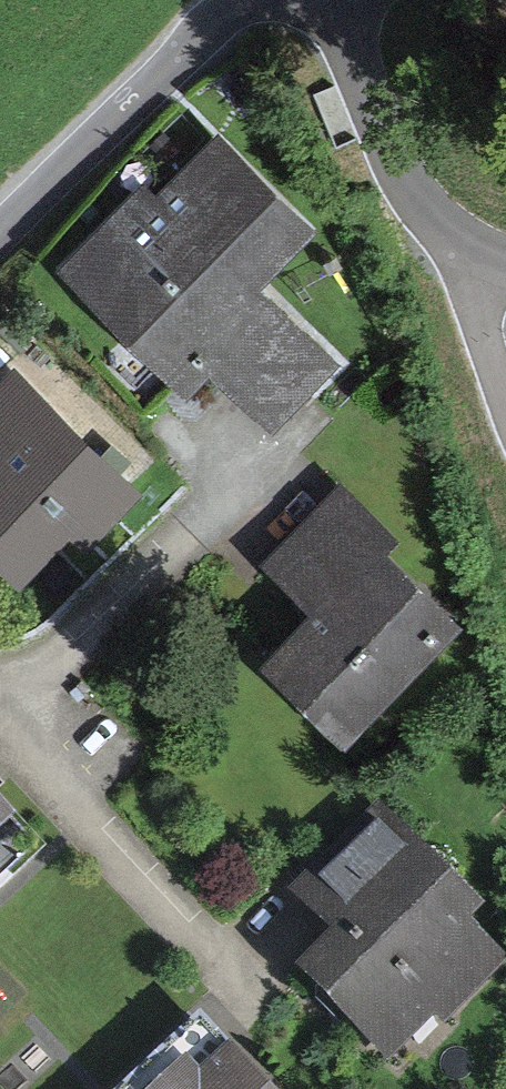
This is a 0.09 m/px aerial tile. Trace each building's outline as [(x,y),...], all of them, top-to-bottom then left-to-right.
[(236,150),(104,290),(278,453),(348,379),(287,322),(350,256),(236,150)] [(0,474),(0,558),(47,602),(153,492),(39,383),(0,423),(0,436),(19,454),(0,474)] [(491,637),(351,509),(283,582),(332,626),(286,676),(378,760),(491,637)] [(58,874),(0,818),(0,934),(58,874)] [(314,902),(362,943),(336,973),(428,1054),(505,965),(505,930),(383,824),(314,902)] [(152,1088),(256,1088),(203,1037),(152,1088)]
